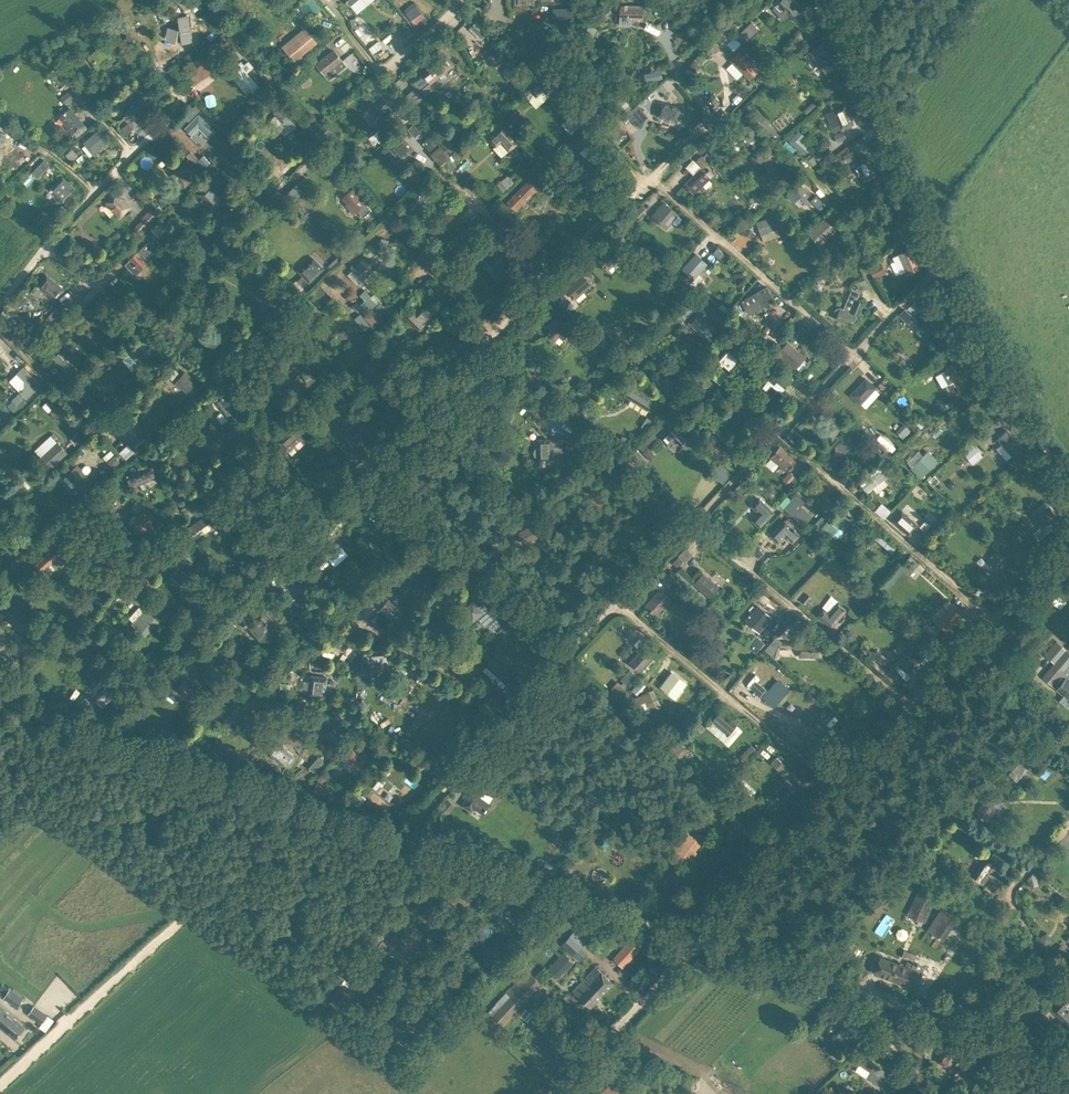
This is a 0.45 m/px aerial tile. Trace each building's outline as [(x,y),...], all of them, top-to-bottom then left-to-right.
[(160,17),(169,12),(171,15),(175,12),(177,15),(182,12),(178,6),(176,7),(172,0),(162,0),(156,4),(159,9),(157,11),(160,17)] [(315,0),(304,0),(298,4),(308,18),(321,8),(315,0)] [(796,22),(805,13),(792,0),(780,0),(777,3),(796,22)] [(620,4),(620,16),(630,17),(630,21),(643,21),(643,18),(649,18),(649,9),(643,9),(644,5),(620,4)] [(415,5),(405,12),(411,21),(422,13),(415,5)] [(804,29),(808,33),(816,25),(812,21),(804,29)] [(751,22),(737,36),(744,44),(759,29),(751,22)] [(589,26),(584,34),(592,38),(596,30),(589,26)] [(212,32),(206,36),(211,42),(216,38),(212,32)] [(723,36),(718,41),(725,48),(728,41),(723,36)] [(300,46),(296,50),(293,46),(288,51),(300,65),(305,61),(301,55),(316,42),(312,37),(307,41),(304,37),(297,43),(300,46)] [(729,42),(727,44),(734,51),(741,44),(734,37),(729,42)] [(822,43),(810,52),(824,71),(836,62),(822,43)] [(315,64),(325,76),(343,61),(334,49),(315,64)] [(730,60),(749,80),(759,71),(739,51),(730,60)] [(445,58),(423,75),(429,83),(452,66),(445,58)] [(122,59),(112,67),(118,75),(128,66),(122,59)] [(242,67),(237,71),(244,79),(252,89),(251,90),(255,94),(262,88),(246,71),(248,68),(242,61),(240,63),(242,67)] [(765,70),(758,78),(763,83),(770,75),(765,70)] [(651,72),(643,74),(645,82),(653,80),(651,72)] [(528,89),(537,98),(543,91),(547,95),(557,86),(553,83),(553,82),(544,73),(528,89)] [(307,75),(299,82),(305,89),(312,82),(307,75)] [(491,84),(499,92),(507,83),(499,75),(491,84)] [(135,85),(143,95),(151,88),(143,78),(135,85)] [(814,93),(808,82),(803,84),(808,95),(814,93)] [(121,99),(128,108),(143,95),(135,87),(121,99)] [(62,98),(66,103),(73,97),(69,92),(62,98)] [(713,93),(707,98),(713,105),(719,100),(713,93)] [(215,106),(216,104),(214,96),(212,94),(206,95),(205,98),(207,106),(209,107),(215,106)] [(251,97),(244,104),(249,109),(256,103),(251,97)] [(383,98),(370,109),(382,125),(396,114),(383,98)] [(619,101),(616,103),(622,110),(629,105),(623,98),(622,99),(621,98),(619,100),(619,101)] [(575,100),(567,107),(574,115),(582,108),(575,100)] [(678,121),(681,108),(661,102),(657,115),(664,117),(663,120),(670,121),(671,119),(678,121)] [(752,102),(747,106),(753,113),(758,109),(752,102)] [(835,116),(833,117),(836,124),(838,123),(841,129),(853,123),(845,104),(833,109),(835,116)] [(195,105),(184,117),(189,121),(200,110),(195,105)] [(282,105),(274,113),(291,130),(299,123),(292,116),(289,118),(286,115),(289,112),(282,105)] [(59,117),(72,133),(83,124),(70,108),(59,117)] [(630,116),(637,125),(647,116),(640,108),(630,116)] [(511,119),(515,126),(522,121),(521,120),(525,117),(521,111),(518,113),(516,110),(509,115),(512,118),(511,119)] [(199,128),(209,138),(216,131),(199,115),(185,129),(191,135),(199,128)] [(573,131),(581,123),(576,117),(567,125),(573,131)] [(121,127),(126,134),(133,128),(127,122),(121,127)] [(414,123),(408,129),(415,137),(421,131),(414,123)] [(618,124),(609,133),(617,141),(626,132),(618,124)] [(751,124),(727,133),(730,143),(755,134),(751,124)] [(502,126),(488,139),(496,147),(501,143),(509,152),(517,144),(502,126)] [(83,142),(93,154),(110,141),(99,128),(83,142)] [(809,150),(800,142),(805,136),(799,131),(789,142),(804,155),(809,150)] [(846,137),(843,131),(835,135),(838,141),(846,137)] [(608,154),(588,132),(574,144),(580,151),(588,144),(602,159),(608,154)] [(402,134),(388,147),(401,161),(415,148),(402,134)] [(430,136),(422,143),(432,153),(440,146),(430,136)] [(160,144),(154,149),(159,155),(165,150),(160,144)] [(762,164),(770,168),(777,156),(763,148),(759,154),(766,158),(762,164)] [(73,149),(66,155),(71,161),(78,155),(73,149)] [(844,155),(847,161),(855,158),(852,152),(844,155)] [(199,159),(198,160),(205,168),(211,163),(203,155),(199,159)] [(696,160),(704,168),(709,162),(702,155),(696,160)] [(782,155),(779,159),(783,163),(787,159),(782,155)] [(858,167),(856,168),(859,175),(861,174),(864,180),(876,175),(867,156),(855,161),(858,167)] [(31,172),(38,178),(50,165),(44,159),(31,172)] [(175,171),(171,175),(184,187),(197,175),(188,166),(184,170),(180,166),(177,169),(176,168),(174,170),(175,171)] [(518,166),(513,171),(518,178),(524,173),(518,166)] [(328,174),(340,187),(347,182),(335,168),(328,174)] [(685,184),(694,194),(710,178),(700,169),(685,184)] [(508,175),(496,185),(503,193),(515,184),(508,175)] [(50,189),(63,201),(75,189),(62,177),(50,189)] [(506,202),(515,211),(536,190),(527,181),(506,202)] [(200,193),(205,198),(209,202),(215,207),(225,197),(210,183),(200,193)] [(801,184),(787,196),(794,204),(801,198),(809,208),(813,204),(818,209),(824,204),(817,196),(814,198),(801,184)] [(355,214),(357,212),(363,218),(372,210),(353,188),(343,197),(350,206),(349,207),(355,214)] [(104,203),(120,219),(132,207),(116,191),(104,203)] [(420,191),(405,204),(410,210),(413,208),(424,198),(425,197),(420,191)] [(651,216),(665,229),(678,214),(664,201),(651,216)] [(642,205),(632,214),(636,218),(645,209),(642,205)] [(775,216),(756,222),(761,235),(779,229),(775,216)] [(808,232),(820,245),(836,230),(824,217),(808,232)] [(749,229),(746,234),(752,238),(755,234),(749,229)] [(617,235),(612,240),(615,244),(618,247),(624,242),(617,235)] [(506,247),(497,237),(493,241),(502,250),(506,247)] [(129,259),(140,271),(150,261),(147,258),(156,250),(148,242),(129,259)] [(599,259),(608,269),(624,254),(618,247),(615,244),(599,259)] [(841,253),(835,247),(828,254),(834,260),(841,253)] [(905,271),(906,271),(908,274),(920,269),(911,249),(899,254),(893,257),(900,273),(905,271)] [(489,262),(504,279),(515,268),(500,252),(489,262)] [(688,275),(693,279),(708,263),(696,253),(682,269),(688,275)] [(347,274),(357,285),(377,266),(367,255),(347,274)] [(297,271),(309,283),(324,269),(313,256),(297,271)] [(338,256),(333,261),(337,265),(342,260),(338,256)] [(876,266),(870,269),(875,278),(881,275),(876,266)] [(566,288),(574,298),(591,284),(582,274),(566,288)] [(38,286),(56,300),(64,289),(47,275),(38,286)] [(859,290),(868,287),(865,278),(857,281),(859,290)] [(299,292),(304,288),(296,280),(292,285),(299,292)] [(425,285),(420,289),(424,293),(422,295),(427,300),(433,293),(428,289),(425,285)] [(742,301),(750,313),(775,299),(767,286),(742,301)] [(359,294),(364,299),(355,308),(372,324),(387,308),(366,287),(359,294)] [(850,294),(858,297),(860,291),(852,288),(850,294)] [(554,294),(559,300),(564,296),(559,290),(554,294)] [(892,290),(890,293),(890,297),(892,300),(896,300),(899,297),(899,293),(896,290),(892,290)] [(255,299),(280,309),(284,301),(259,291),(255,299)] [(295,312),(303,320),(317,307),(309,299),(295,312)] [(836,318),(847,323),(848,320),(852,321),(855,320),(858,314),(863,303),(855,300),(850,311),(840,307),(839,307),(837,308),(835,309),(833,312),(838,314),(836,318)] [(45,320),(53,328),(63,316),(61,313),(67,305),(61,301),(45,320)] [(681,315),(685,319),(694,310),(690,306),(681,315)] [(406,316),(419,330),(432,317),(422,308),(417,313),(413,309),(406,316)] [(919,322),(930,332),(941,321),(930,310),(919,322)] [(365,331),(371,324),(358,313),(352,319),(365,331)] [(688,322),(707,341),(716,331),(697,313),(688,322)] [(785,323),(791,329),(801,317),(797,314),(792,319),(791,317),(785,323)] [(548,325),(552,329),(549,333),(555,339),(559,335),(563,339),(569,332),(565,328),(569,324),(562,318),(558,322),(554,318),(548,325)] [(220,348),(225,349),(230,331),(216,326),(212,341),(221,343),(220,348)] [(796,333),(801,338),(807,331),(802,327),(796,333)] [(588,333),(582,328),(578,332),(577,331),(573,336),(580,342),(588,333)] [(815,329),(809,336),(819,345),(826,339),(815,329)] [(381,330),(376,336),(385,345),(391,339),(381,330)] [(733,342),(738,336),(732,331),(727,337),(733,342)] [(129,354),(139,365),(154,351),(144,340),(129,354)] [(779,353),(796,368),(804,358),(788,343),(779,353)] [(716,360),(729,371),(740,358),(727,347),(716,360)] [(53,356),(68,375),(74,371),(59,352),(53,356)] [(948,369),(941,372),(942,373),(948,384),(954,381),(960,390),(969,385),(956,361),(947,367),(948,369)] [(26,398),(40,384),(23,367),(10,381),(26,398)] [(175,383),(193,398),(203,386),(185,371),(175,383)] [(570,381),(573,379),(574,375),(571,372),(568,372),(565,374),(564,377),(566,380),(570,381)] [(307,382),(300,373),(294,377),(300,386),(307,382)] [(201,382),(207,386),(212,381),(206,376),(201,382)] [(760,387),(766,392),(771,386),(780,394),(776,399),(781,404),(789,395),(783,390),(786,387),(776,378),(773,382),(768,377),(760,387)] [(850,395),(860,404),(876,387),(866,377),(850,395)] [(835,396),(839,392),(834,388),(830,391),(835,396)] [(214,400),(213,403),(214,406),(215,408),(218,409),(220,409),(222,411),(217,415),(223,423),(228,419),(226,417),(237,409),(224,392),(214,400)] [(632,401),(647,413),(654,404),(639,392),(632,401)] [(12,401),(17,406),(24,400),(18,394),(12,401)] [(977,394),(970,400),(974,405),(981,400),(977,394)] [(949,395),(940,400),(944,406),(946,405),(953,401),(949,395)] [(22,410),(28,404),(25,401),(19,407),(22,410)] [(994,442),(1015,422),(1006,412),(985,432),(994,442)] [(305,432),(313,425),(313,424),(304,415),(296,422),(305,432)] [(648,417),(643,423),(650,428),(655,422),(648,417)] [(346,430),(349,434),(356,443),(370,431),(363,422),(361,424),(358,420),(346,430)] [(858,420),(854,424),(861,429),(864,425),(858,420)] [(797,428),(803,434),(806,430),(803,428),(806,424),(802,421),(797,428)] [(683,444),(689,439),(675,424),(661,438),(667,445),(675,438),(680,444),(682,446),(683,444)] [(278,441),(287,451),(303,437),(294,427),(278,441)] [(835,446),(844,454),(863,435),(855,427),(835,446)] [(998,438),(1002,443),(996,448),(1006,460),(1012,455),(1013,456),(1023,448),(1007,430),(998,438)] [(78,432),(72,438),(78,445),(84,439),(78,432)] [(645,440),(648,444),(656,436),(653,433),(645,440)] [(885,434),(878,441),(890,453),(897,445),(885,434)] [(538,460),(564,458),(563,438),(537,439),(537,447),(536,448),(534,449),(534,452),(534,453),(535,457),(537,457),(538,458),(538,460)] [(348,440),(341,446),(346,451),(352,445),(348,440)] [(58,441),(41,456),(51,468),(68,453),(58,441)] [(120,452),(126,459),(135,451),(128,444),(120,452)] [(963,452),(973,464),(983,456),(972,444),(963,452)] [(774,471),(779,465),(787,471),(796,461),(779,447),(770,457),(771,458),(766,464),(774,471)] [(644,451),(651,459),(655,456),(648,448),(644,451)] [(922,478),(939,461),(928,450),(911,467),(922,478)] [(1035,453),(1030,456),(1034,463),(1039,460),(1035,453)] [(121,461),(115,455),(107,462),(113,468),(121,461)] [(127,475),(132,487),(155,479),(150,466),(147,467),(144,459),(136,462),(139,470),(127,475)] [(66,474),(82,491),(93,481),(77,464),(66,474)] [(860,480),(868,491),(887,476),(879,465),(860,480)] [(192,475),(195,487),(208,483),(204,471),(192,475)] [(782,481),(792,488),(798,480),(789,473),(782,481)] [(933,486),(939,481),(934,475),(928,480),(933,486)] [(659,485),(654,490),(659,495),(664,489),(659,485)] [(285,494),(274,486),(268,494),(278,502),(285,494)] [(836,494),(827,504),(833,509),(842,499),(836,494)] [(785,504),(782,508),(803,525),(812,514),(802,506),(805,503),(796,495),(787,506),(785,504)] [(104,511),(111,503),(104,497),(97,505),(104,511)] [(753,520),(760,527),(773,512),(759,498),(752,506),(760,513),(753,520)] [(869,499),(866,502),(872,508),(875,504),(869,499)] [(1062,507),(1056,500),(1053,502),(1058,510),(1062,507)] [(156,515),(136,501),(132,507),(141,514),(132,526),(143,533),(156,515)] [(881,504),(873,512),(882,520),(890,512),(881,504)] [(1033,517),(1041,528),(1048,522),(1050,524),(1058,518),(1049,506),(1033,517)] [(918,525),(901,510),(893,520),(909,535),(918,525)] [(852,521),(844,514),(841,517),(835,512),(821,528),(831,537),(840,527),(843,530),(852,521)] [(188,527),(196,539),(212,528),(204,516),(188,527)] [(770,535),(778,543),(785,536),(792,543),(801,534),(785,519),(777,528),(770,535)] [(920,527),(925,531),(930,524),(925,520),(920,527)] [(537,526),(534,527),(533,524),(517,531),(523,544),(539,537),(537,532),(539,531),(543,539),(549,536),(542,522),(536,525),(537,526)] [(772,523),(755,541),(760,545),(770,535),(777,528),(772,523)] [(512,525),(507,527),(511,534),(516,532),(512,525)] [(721,529),(716,533),(723,539),(727,535),(721,529)] [(1033,532),(1038,540),(1044,536),(1039,529),(1033,532)] [(816,531),(812,536),(820,543),(824,538),(816,531)] [(878,532),(872,540),(891,554),(897,547),(878,532)] [(268,549),(259,538),(259,537),(248,547),(259,559),(268,549)] [(168,551),(190,566),(197,555),(175,541),(168,551)] [(758,558),(764,552),(760,548),(754,554),(758,558)] [(34,566),(41,572),(51,563),(57,569),(64,563),(51,550),(34,566)] [(983,567),(986,570),(986,571),(988,573),(989,572),(992,575),(1007,559),(997,550),(983,567)] [(673,562),(677,567),(684,561),(679,556),(673,562)] [(195,569),(205,575),(208,569),(199,563),(195,569)] [(467,567),(462,573),(470,580),(476,574),(467,567)] [(694,583),(711,597),(720,587),(703,573),(694,583)] [(669,587),(675,581),(667,574),(662,580),(669,587)] [(167,581),(176,587),(180,581),(171,575),(167,581)] [(179,595),(201,610),(208,599),(186,585),(179,595)] [(789,585),(784,590),(790,595),(794,590),(789,585)] [(133,595),(147,607),(153,600),(139,588),(133,595)] [(126,589),(120,596),(126,601),(131,595),(126,589)] [(646,606),(656,615),(670,598),(660,589),(646,606)] [(990,608),(993,603),(992,602),(993,601),(982,591),(977,597),(990,608)] [(875,593),(871,600),(879,604),(882,596),(875,593)] [(936,593),(923,608),(931,615),(944,601),(936,593)] [(801,600),(806,604),(807,603),(808,604),(812,600),(810,598),(811,597),(807,594),(801,600)] [(379,610),(395,623),(404,613),(388,599),(379,610)] [(1060,605),(1064,613),(1068,611),(1068,600),(1060,605)] [(481,621),(490,612),(482,604),(479,607),(474,601),(463,611),(473,621),(477,617),(481,621)] [(818,615),(832,626),(846,609),(838,602),(829,613),(824,608),(818,615)] [(881,603),(874,611),(891,624),(897,616),(881,603)] [(745,620),(759,632),(772,617),(758,605),(745,620)] [(951,605),(936,622),(946,631),(962,615),(951,605)] [(129,618),(134,623),(142,631),(140,633),(144,636),(158,622),(145,611),(144,612),(139,606),(129,618)] [(19,609),(10,621),(25,632),(33,620),(19,609)] [(248,627),(259,640),(272,629),(271,629),(277,624),(266,612),(248,627)] [(488,622),(493,627),(499,621),(495,616),(488,622)] [(231,637),(238,632),(231,623),(224,629),(231,637)] [(340,642),(343,638),(339,635),(334,643),(339,647),(342,642),(340,642)] [(747,645),(756,653),(764,643),(756,635),(747,645)] [(1068,709),(1068,669),(1067,667),(1068,664),(1068,652),(1058,642),(1046,656),(1055,663),(1043,677),(1064,695),(1059,701),(1068,709)] [(799,657),(820,658),(820,643),(799,643),(799,657)] [(897,657),(910,669),(922,657),(909,644),(897,657)] [(630,663),(640,671),(653,656),(641,645),(636,650),(638,653),(630,663)] [(877,649),(872,654),(880,662),(885,657),(877,649)] [(386,660),(386,654),(367,656),(368,662),(386,660)] [(500,689),(508,681),(508,680),(489,662),(480,672),(500,689)] [(630,670),(621,679),(627,685),(636,675),(630,670)] [(672,672),(661,687),(674,697),(685,682),(672,672)] [(190,699),(199,685),(181,673),(172,687),(179,692),(190,699)] [(327,677),(312,675),(309,694),(325,696),(325,689),(327,677)] [(167,688),(173,680),(168,677),(162,685),(167,688)] [(518,690),(508,681),(500,689),(510,699),(518,690)] [(617,698),(626,688),(618,681),(612,687),(613,688),(609,691),(617,698)] [(766,690),(758,700),(770,710),(786,692),(774,681),(766,690)] [(290,692),(291,684),(281,683),(280,691),(290,692)] [(761,694),(765,689),(758,683),(754,688),(761,694)] [(94,698),(103,707),(116,693),(107,684),(94,698)] [(647,700),(652,711),(662,706),(654,689),(635,697),(638,704),(647,700)] [(247,691),(240,697),(244,703),(251,697),(247,691)] [(80,704),(84,708),(90,702),(85,698),(80,704)] [(232,715),(232,718),(234,721),(237,719),(245,728),(261,730),(262,721),(250,719),(244,712),(240,715),(234,709),(233,712),(232,715)] [(713,720),(731,736),(739,727),(721,711),(713,720)] [(331,740),(337,733),(331,729),(326,736),(331,740)] [(677,739),(670,746),(681,757),(688,750),(677,739)] [(287,750),(288,749),(283,745),(283,747),(278,743),(273,748),(274,749),(271,754),(274,757),(273,758),(278,762),(279,761),(283,764),(287,759),(290,762),(295,756),(287,750)] [(357,749),(351,744),(341,755),(358,769),(370,754),(360,746),(357,749)] [(752,744),(740,756),(744,760),(757,748),(752,744)] [(1032,748),(1009,773),(1016,781),(1040,755),(1032,748)] [(771,763),(776,768),(782,761),(777,757),(771,763)] [(382,786),(388,791),(394,784),(388,779),(393,772),(386,766),(371,784),(378,790),(382,786)] [(993,783),(989,788),(996,794),(1000,789),(1007,795),(1012,789),(995,776),(991,781),(993,783)] [(313,790),(326,796),(329,789),(323,786),(325,780),(319,777),(317,783),(313,790)] [(772,791),(783,802),(796,788),(784,777),(772,791)] [(472,790),(461,805),(471,812),(473,809),(475,810),(475,809),(480,813),(480,814),(482,815),(490,803),(472,790)] [(975,813),(987,822),(1001,804),(989,794),(975,813)] [(363,795),(356,804),(359,807),(367,797),(363,795)] [(441,808),(438,812),(443,817),(447,813),(441,808)] [(736,817),(732,821),(746,833),(750,828),(736,817)] [(621,842),(600,834),(597,840),(618,848),(621,842)] [(672,856),(687,866),(697,851),(691,847),(697,840),(688,834),(672,856)] [(998,860),(1003,853),(995,848),(991,855),(998,860)] [(972,876),(983,884),(996,866),(985,857),(972,876)] [(544,860),(540,870),(553,874),(557,864),(544,860)] [(1028,879),(1029,886),(1038,884),(1037,877),(1034,872),(1028,879)] [(938,896),(920,888),(908,913),(926,921),(938,896)] [(433,917),(442,919),(444,910),(435,908),(433,917)] [(948,910),(945,914),(939,910),(926,930),(943,940),(958,916),(948,910)] [(516,937),(522,931),(517,926),(512,933),(516,937)] [(586,941),(575,930),(561,944),(574,956),(582,946),(586,941)] [(375,945),(383,937),(376,931),(369,939),(375,945)] [(394,944),(408,955),(418,942),(404,931),(394,944)] [(631,939),(613,958),(623,967),(641,948),(631,939)] [(549,968),(559,977),(574,961),(564,951),(549,968)] [(875,972),(916,988),(924,967),(929,956),(918,952),(914,963),(913,963),(910,969),(880,957),(875,972)] [(596,967),(585,978),(602,994),(613,982),(596,967)] [(491,1016),(501,1025),(541,983),(531,974),(491,1016)] [(602,994),(585,978),(573,991),(590,1007),(602,994)] [(331,1001),(338,1005),(348,987),(341,983),(331,1001)] [(17,1007),(24,997),(10,988),(3,998),(17,1007)] [(1068,1023),(1068,997),(1068,995),(1054,1010),(1068,1023)] [(843,998),(829,1018),(835,1022),(849,1002),(843,998)] [(448,999),(446,1001),(449,1003),(447,1006),(454,1011),(458,1006),(448,999)] [(15,1038),(25,1026),(0,1005),(0,1025),(15,1038)] [(48,1015),(34,1005),(29,1013),(42,1023),(48,1015)] [(861,1033),(858,1029),(863,1024),(852,1012),(841,1021),(856,1038),(861,1033)] [(823,1020),(816,1029),(819,1033),(827,1023),(823,1020)] [(864,1045),(878,1051),(879,1048),(887,1052),(890,1046),(877,1039),(868,1035),(864,1045)] [(937,1062),(951,1066),(958,1045),(945,1040),(937,1062)] [(893,1044),(888,1054),(897,1057),(901,1048),(893,1044)] [(856,1070),(880,1085),(888,1072),(864,1057),(856,1070)] [(627,1092),(613,1078),(596,1093),(624,1093),(627,1092)]
